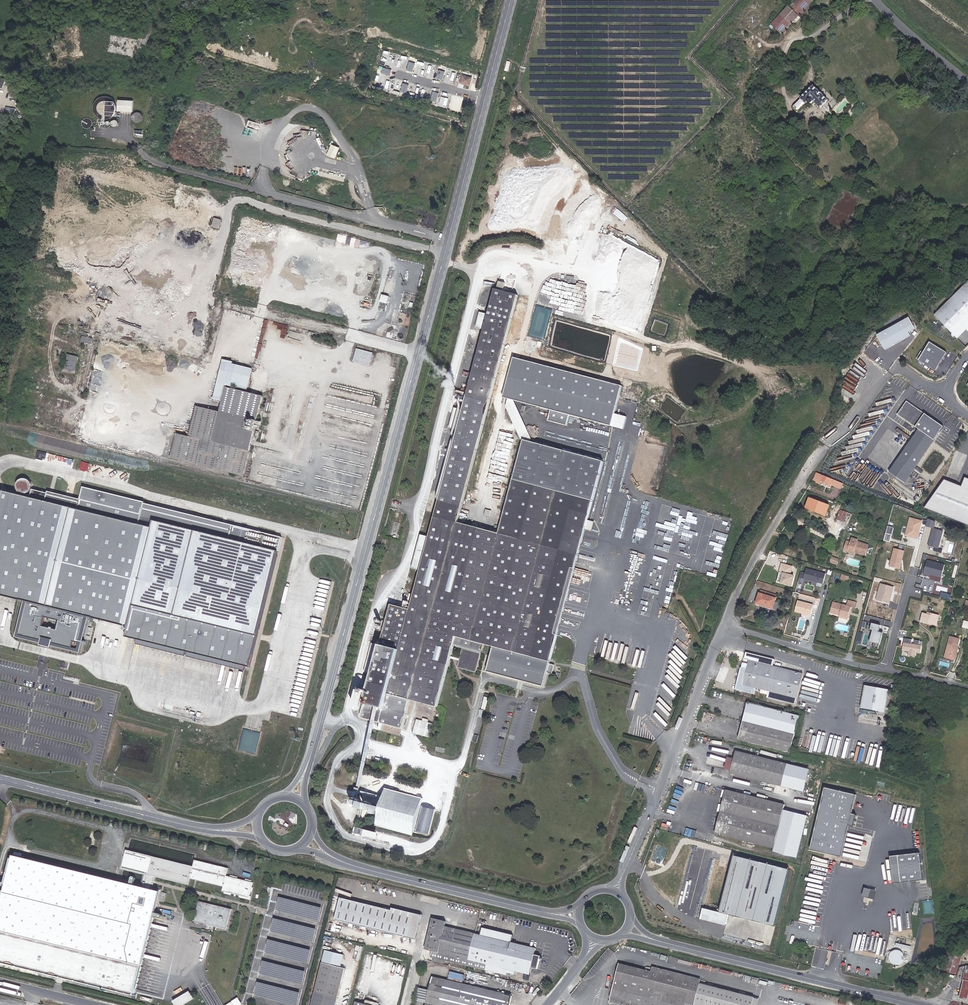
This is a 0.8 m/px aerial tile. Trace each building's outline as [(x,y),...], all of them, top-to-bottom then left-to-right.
[(780,20),(790,30),(819,0),(799,0),(799,1),(780,20)] [(412,72),(416,59),(411,58),(408,71),(412,72)] [(442,66),(438,79),(443,81),(446,68),(442,66)] [(473,78),(464,76),(462,83),(465,84),(465,85),(470,87),(473,78)] [(409,86),(404,84),(400,97),(405,99),(409,86)] [(822,110),(830,102),(817,88),(796,108),(800,113),(810,104),(812,106),(815,104),(822,110)] [(434,93),(431,106),(436,107),(439,94),(434,93)] [(119,100),(119,111),(134,112),(134,100),(119,100)] [(135,113),(134,114),(133,116),(133,117),(133,119),(133,120),(134,122),(135,122),(136,123),(138,123),(139,123),(141,123),(143,122),(144,120),(144,119),(144,117),(144,116),(143,115),(142,113),(141,112),(139,112),(138,112),(136,113),(135,113)] [(330,145),(326,156),(335,159),(339,148),(330,145)] [(967,323),(967,282),(934,315),(955,336),(967,323)] [(386,618),(382,617),(381,619),(379,619),(376,620),(376,622),(378,623),(379,623),(379,626),(383,627),(381,636),(375,635),(374,640),(370,639),(362,667),(371,669),(366,685),(361,705),(359,712),(378,718),(400,725),(409,695),(433,703),(446,656),(447,652),(449,645),(460,648),(458,654),(457,659),(455,662),(472,667),(479,640),(546,659),(569,574),(600,461),(524,437),(497,531),(456,519),(475,453),(499,365),(519,294),(497,288),(490,313),(482,311),(478,325),(485,328),(465,400),(463,408),(454,406),(449,426),(457,428),(438,497),(428,534),(419,532),(410,564),(418,567),(407,605),(390,601),(386,618)] [(528,336),(545,340),(553,308),(537,304),(528,336)] [(914,317),(880,333),(888,349),(916,336),(914,331),(919,329),(914,317)] [(78,345),(89,347),(90,341),(80,339),(78,345)] [(936,371),(947,353),(930,343),(919,361),(936,371)] [(371,367),(374,353),(357,349),(354,362),(371,367)] [(61,371),(72,373),(75,358),(64,355),(61,371)] [(620,385),(511,355),(500,397),(548,410),(546,420),(564,425),(567,414),(609,425),(620,385)] [(233,363),(224,361),(215,398),(224,400),(221,412),(197,406),(190,436),(177,434),(171,458),(245,477),(264,398),(228,389),(228,387),(247,391),(251,370),(233,366),(233,363)] [(943,428),(906,402),(897,416),(918,431),(887,475),(903,485),(933,442),(943,428)] [(860,461),(851,477),(871,487),(880,472),(860,461)] [(816,483),(818,484),(820,478),(815,476),(810,483),(815,485),(816,483)] [(965,477),(961,486),(944,480),(924,508),(967,525),(967,479),(965,477)] [(828,487),(837,491),(839,486),(829,482),(829,485),(828,487)] [(8,490),(0,525),(0,594),(28,601),(20,636),(45,642),(45,644),(56,647),(56,646),(84,653),(92,617),(131,627),(130,636),(137,637),(136,643),(245,670),(245,666),(252,668),(282,551),(281,550),(284,537),(147,503),(147,501),(85,486),(82,498),(50,491),(50,492),(35,489),(34,496),(22,493),(8,490)] [(807,513),(824,520),(828,510),(811,502),(807,513)] [(836,525),(843,528),(847,517),(841,514),(836,525)] [(906,536),(919,539),(924,520),(911,516),(906,536)] [(941,548),(945,530),(936,528),(938,520),(929,518),(927,526),(933,527),(928,545),(941,548)] [(887,533),(885,540),(891,542),(893,535),(887,533)] [(864,556),(867,547),(859,545),(860,542),(850,539),(848,543),(843,541),(840,551),(844,552),(845,549),(852,551),(852,553),(864,556)] [(890,566),(901,569),(906,550),(895,547),(890,566)] [(944,577),(946,563),(926,560),(924,574),(944,577)] [(788,565),(778,562),(773,580),(787,584),(790,574),(786,573),(788,565)] [(820,585),(822,575),(803,570),(800,580),(820,585)] [(881,582),(877,600),(891,604),(896,586),(881,582)] [(754,604),(772,609),(776,598),(758,593),(754,604)] [(807,616),(809,606),(794,602),(791,612),(807,616)] [(841,624),(843,625),(846,614),(850,615),(851,610),(844,608),(842,613),(828,609),(826,617),(835,620),(842,621),(841,624)] [(919,620),(935,624),(938,614),(925,611),(924,613),(921,612),(919,620)] [(872,642),(882,645),(888,627),(873,622),(870,629),(876,631),(872,642)] [(601,636),(598,655),(641,662),(643,646),(621,643),(622,639),(601,636)] [(943,653),(952,655),(956,638),(946,636),(943,653)] [(909,655),(916,656),(917,652),(921,653),(923,640),(905,638),(903,650),(909,651),(909,655)] [(800,674),(747,661),(745,669),(738,668),(736,675),(735,674),(733,680),(735,680),(733,690),(752,695),(754,688),(795,697),(800,674)] [(358,683),(352,702),(361,705),(366,685),(358,683)] [(888,689),(863,684),(859,707),(884,711),(888,689)] [(746,704),(737,739),(790,752),(798,716),(746,704)] [(410,729),(426,734),(430,721),(424,719),(424,717),(419,716),(419,717),(414,716),(410,729)] [(376,724),(398,731),(400,725),(378,718),(376,724)] [(729,771),(729,773),(781,786),(787,764),(734,751),(732,759),(729,771)] [(723,769),(729,771),(732,759),(726,757),(723,769)] [(787,764),(781,786),(803,791),(808,769),(787,764)] [(363,795),(354,792),(356,784),(352,782),(351,785),(350,788),(347,798),(362,802),(363,795)] [(372,820),(409,831),(420,794),(383,784),(372,820)] [(827,787),(814,849),(846,856),(852,824),(857,825),(859,814),(855,813),(859,793),(827,787)] [(786,806),(724,791),(714,834),(775,849),(774,854),(798,860),(809,817),(784,811),(786,806)] [(369,808),(372,809),(374,801),(371,800),(371,798),(363,795),(362,802),(369,804),(369,808)] [(350,828),(355,829),(357,822),(359,814),(354,813),(350,828)] [(369,833),(371,827),(357,822),(355,829),(369,833)] [(156,853),(155,855),(164,858),(165,853),(163,853),(164,850),(153,847),(153,846),(146,844),(145,847),(146,847),(145,850),(156,853)] [(12,855),(0,907),(0,962),(138,995),(157,917),(162,918),(164,918),(164,916),(164,914),(158,913),(162,891),(154,890),(156,884),(157,880),(158,874),(188,881),(190,874),(223,883),(222,887),(248,894),(253,879),(226,872),(227,868),(194,859),(192,867),(125,850),(122,864),(149,870),(145,887),(134,884),(135,879),(134,877),(132,877),(130,878),(129,883),(12,855)] [(924,852),(895,855),(897,882),(926,879),(924,852)] [(727,913),(774,925),(782,892),(788,867),(732,854),(718,911),(701,907),(699,917),(724,924),(727,913)] [(830,899),(831,899),(840,863),(814,856),(806,893),(805,893),(802,906),(813,909),(815,902),(828,906),(830,899)] [(867,887),(865,896),(878,899),(880,889),(867,887)] [(333,917),(413,938),(419,913),(390,905),(389,908),(339,895),(333,917)] [(317,919),(320,906),(278,896),(275,909),(317,919)] [(922,899),(924,913),(934,912),(933,898),(922,899)] [(187,909),(188,903),(175,899),(174,906),(187,909)] [(205,923),(216,925),(221,906),(213,903),(208,902),(197,899),(191,923),(205,926),(205,923)] [(928,918),(900,911),(897,926),(902,927),(900,935),(922,941),(928,918)] [(312,940),(315,927),(273,917),(270,930),(312,940)] [(476,957),(470,955),(475,931),(457,927),(458,922),(444,918),(436,949),(443,951),(442,957),(487,968),(488,960),(476,957)] [(795,939),(804,941),(808,926),(805,926),(806,921),(799,919),(795,939)] [(530,941),(529,945),(512,941),(514,932),(484,925),(482,933),(481,933),(476,957),(488,960),(487,968),(498,971),(499,968),(505,969),(506,967),(509,968),(508,972),(516,974),(517,970),(531,973),(533,967),(539,969),(543,956),(535,954),(537,947),(535,946),(536,942),(530,941)] [(470,955),(476,957),(481,933),(475,931),(470,955)] [(307,962),(310,948),(268,938),(265,952),(307,962)] [(898,943),(897,950),(895,949),(894,953),(893,958),(903,960),(905,950),(911,952),(912,946),(898,943)] [(942,966),(946,967),(953,950),(948,949),(942,966)] [(946,967),(954,970),(960,953),(953,950),(946,967)] [(315,1004),(337,1004),(348,964),(327,958),(320,988),(315,1004)] [(302,983),(305,969),(263,960),(260,973),(302,983)] [(612,998),(639,1004),(643,1004),(648,986),(689,996),(695,974),(653,964),(652,970),(621,962),(612,998)] [(719,968),(718,973),(732,977),(734,972),(719,968)] [(688,999),(714,1004),(755,1004),(757,995),(702,982),(703,976),(695,974),(689,996),(648,986),(643,1004),(687,1004),(688,999)] [(520,997),(433,975),(430,989),(427,1001),(426,1004),(518,1004),(520,997)] [(965,997),(967,984),(967,979),(961,977),(956,994),(965,997)] [(297,1004),(301,991),(258,981),(255,994),(297,1004)] [(427,1001),(430,989),(420,986),(418,999),(427,1001)] [(195,987),(181,999),(185,1004),(186,1004),(201,994),(195,987)]
